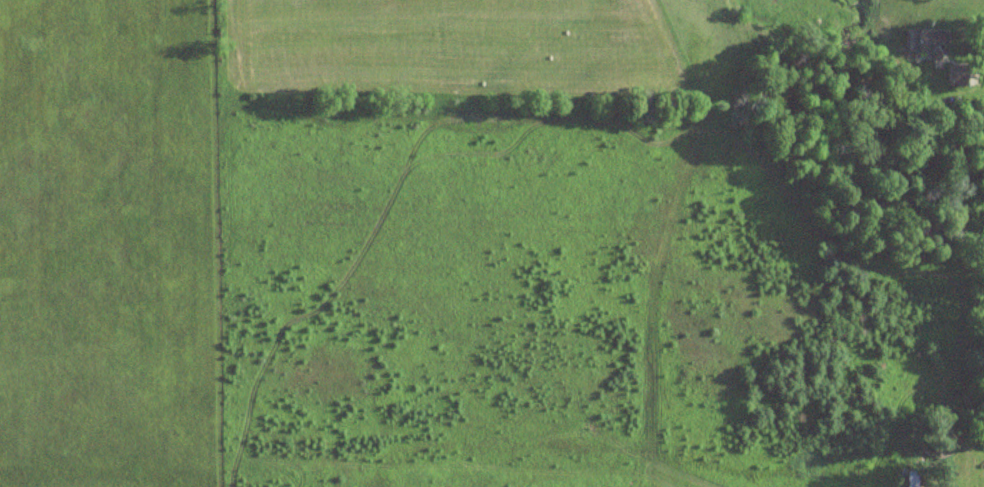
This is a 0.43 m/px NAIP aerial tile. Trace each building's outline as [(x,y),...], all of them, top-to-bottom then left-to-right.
[(946,54),(946,32),(910,31),(910,52),(930,52),(930,60),(939,60),(940,54),(946,54)]
